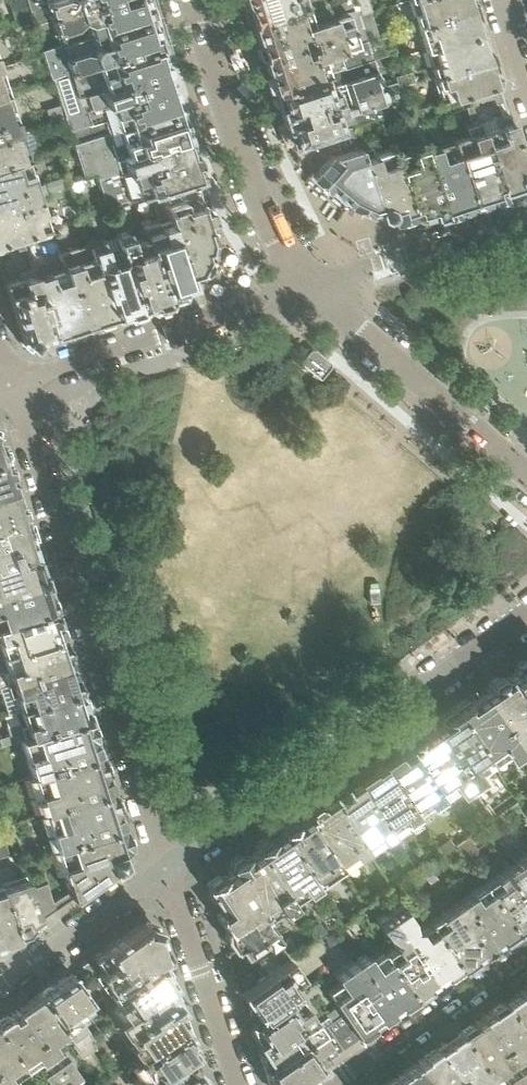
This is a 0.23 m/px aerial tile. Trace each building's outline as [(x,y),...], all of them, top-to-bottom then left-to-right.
[(24,0),(15,0),(8,2),(14,20),(29,15),(24,0)] [(109,0),(26,0),(29,8),(28,8),(33,24),(109,0)] [(142,0),(109,0),(51,19),(59,44),(60,46),(147,17),(142,0)] [(251,26),(321,1),(325,0),(242,0),(251,26)] [(361,14),(370,11),(371,11),(368,0),(357,0),(359,8),(361,14)] [(471,0),(408,0),(413,14),(410,17),(413,24),(416,24),(473,6),(471,0)] [(327,19),(321,1),(251,26),(271,89),(375,55),(361,14),(359,8),(354,10),(353,5),(336,10),(338,15),(327,19)] [(481,32),(473,6),(416,24),(424,49),(481,32)] [(370,11),(361,14),(370,39),(379,36),(370,11)] [(147,17),(60,46),(59,44),(42,50),(46,61),(51,77),(67,71),(69,76),(156,45),(147,17)] [(413,30),(412,26),(399,30),(401,35),(413,30)] [(489,58),(481,32),(424,49),(433,75),(489,58)] [(118,129),(119,131),(178,112),(156,45),(69,76),(67,71),(38,81),(51,121),(64,117),(72,143),(118,129)] [(280,117),(336,100),(383,85),(378,70),(333,84),(329,73),(375,58),(375,55),(271,89),(271,91),(280,117)] [(489,58),(433,75),(441,101),(467,93),(497,84),(492,66),(489,58)] [(336,100),(280,117),(290,146),(291,145),(334,131),(404,108),(400,96),(397,86),(395,81),(383,85),(336,100)] [(413,81),(397,86),(400,96),(416,90),(414,82),(413,81)] [(471,105),(473,106),(490,100),(501,96),(497,84),(467,93),(471,105)] [(7,92),(0,94),(0,138),(19,132),(7,92)] [(478,122),(476,123),(501,196),(518,191),(520,190),(519,184),(526,182),(526,180),(526,176),(507,113),(501,96),(490,100),(492,104),(497,103),(501,114),(478,122)] [(491,199),(501,196),(476,123),(478,122),(473,106),(471,105),(466,107),(472,123),(465,126),(468,133),(451,139),(473,205),(491,199)] [(153,150),(186,139),(178,112),(119,131),(118,129),(72,143),(84,177),(95,173),(95,172),(105,169),(108,176),(121,172),(123,176),(157,164),(153,150)] [(473,205),(451,139),(435,145),(432,136),(425,139),(419,122),(414,124),(443,214),(473,205)] [(443,214),(414,124),(408,126),(414,142),(406,145),(408,149),(392,155),(390,147),(388,148),(410,214),(411,216),(417,219),(431,215),(431,217),(443,214)] [(25,159),(39,153),(31,128),(19,132),(0,138),(0,167),(25,159)] [(338,143),(334,131),(291,145),(299,161),(312,172),(309,175),(325,189),(327,186),(348,205),(368,213),(377,210),(355,145),(353,138),(338,143)] [(105,169),(95,172),(95,173),(106,206),(132,198),(132,199),(150,193),(197,178),(198,177),(186,139),(153,150),(157,164),(123,176),(121,172),(108,176),(105,169)] [(410,214),(388,148),(372,154),(369,145),(359,149),(358,144),(355,145),(377,210),(378,215),(381,217),(389,214),(389,215),(396,219),(410,214)] [(40,206),(29,173),(25,159),(0,167),(0,198),(5,196),(11,215),(40,206)] [(66,176),(55,179),(58,189),(70,186),(69,185),(66,176)] [(166,215),(164,210),(183,204),(182,201),(193,198),(202,203),(201,200),(202,192),(197,178),(150,193),(158,218),(166,215)] [(55,179),(44,183),(47,193),(51,192),(58,189),(55,179)] [(0,198),(0,242),(14,238),(21,236),(37,231),(32,215),(42,212),(40,206),(11,215),(5,196),(0,198)] [(167,218),(190,280),(189,278),(199,274),(198,271),(201,270),(208,256),(207,253),(209,252),(212,238),(208,228),(210,227),(209,224),(211,219),(207,209),(203,205),(202,203),(193,198),(182,201),(183,204),(164,210),(166,215),(167,218)] [(191,285),(190,280),(167,218),(142,226),(145,238),(165,298),(179,294),(181,288),(191,285)] [(163,304),(165,298),(145,238),(132,242),(128,231),(114,236),(118,247),(138,307),(148,304),(153,307),(163,304)] [(21,236),(14,238),(18,251),(24,249),(25,248),(21,236)] [(138,307),(118,247),(105,251),(102,240),(87,244),(111,316),(121,313),(126,316),(136,313),(138,307)] [(109,322),(111,316),(87,244),(87,243),(58,252),(62,266),(82,325),(93,321),(99,325),(109,322)] [(79,331),(82,325),(62,266),(47,270),(46,266),(38,268),(35,260),(36,260),(32,248),(25,250),(31,269),(51,332),(52,334),(63,331),(69,334),(79,331)] [(41,336),(51,332),(31,269),(18,273),(19,278),(3,284),(21,339),(28,345),(38,342),(41,336)] [(462,285),(460,281),(446,286),(449,295),(463,290),(462,285)] [(310,345),(298,359),(317,376),(329,361),(310,345)] [(5,460),(0,461),(0,492),(14,488),(5,460)] [(14,488),(0,492),(0,568),(36,557),(14,488)] [(53,609),(47,592),(36,557),(0,568),(0,626),(53,609)] [(53,609),(0,626),(0,648),(2,655),(61,637),(53,609)] [(61,637),(2,655),(7,669),(2,671),(2,672),(0,673),(0,686),(70,664),(61,637)] [(524,659),(516,665),(514,671),(506,677),(526,708),(526,660),(524,659)] [(70,664),(0,686),(0,694),(1,698),(10,695),(10,697),(15,696),(19,709),(79,691),(70,664)] [(506,677),(500,676),(490,683),(489,689),(481,695),(519,751),(526,746),(526,708),(506,677)] [(87,717),(79,691),(19,709),(24,724),(20,725),(19,722),(6,726),(9,735),(0,738),(0,743),(1,745),(5,743),(20,738),(87,717)] [(519,751),(481,695),(472,701),(466,699),(452,709),(492,764),(504,755),(508,759),(519,751)] [(492,764),(452,709),(440,717),(439,723),(430,729),(470,785),(481,777),(478,773),(492,764)] [(20,738),(32,776),(99,755),(99,754),(98,754),(92,738),(94,737),(87,717),(20,738)] [(458,794),(470,785),(430,729),(422,735),(416,734),(406,741),(405,746),(441,798),(454,789),(458,794)] [(380,764),(409,806),(410,806),(424,796),(428,803),(439,796),(405,746),(396,752),(390,752),(382,757),(380,764)] [(110,790),(99,755),(32,776),(44,812),(110,790)] [(357,775),(354,779),(386,824),(399,814),(403,821),(415,813),(410,806),(409,806),(380,764),(371,770),(370,769),(365,770),(361,772),(357,775)] [(386,824),(354,779),(347,784),(344,783),(328,794),(362,843),(375,834),(379,839),(391,831),(386,824)] [(55,848),(121,826),(116,810),(117,810),(110,790),(44,812),(53,841),(41,845),(44,852),(55,848)] [(302,812),(305,816),(336,860),(350,851),(353,856),(365,848),(362,843),(328,794),(302,812)] [(492,817),(485,808),(478,813),(484,823),(492,817)] [(336,860),(305,816),(296,822),(290,821),(281,826),(280,833),(316,884),(341,867),(336,860)] [(501,831),(494,820),(484,826),(491,837),(501,831)] [(46,884),(29,889),(39,919),(71,898),(122,862),(122,859),(125,852),(124,848),(128,846),(122,826),(121,826),(55,848),(68,891),(52,902),(46,884)] [(291,902),(316,884),(280,833),(271,839),(265,838),(256,843),(255,850),(291,902)] [(476,858),(478,848),(468,836),(456,844),(469,863),(476,858)] [(453,846),(447,838),(437,845),(443,854),(453,846)] [(279,964),(292,955),(267,919),(291,902),(255,850),(246,856),(240,855),(231,861),(230,868),(231,870),(222,877),(220,875),(217,876),(209,881),(207,884),(208,886),(206,887),(209,891),(207,892),(208,896),(211,900),(215,902),(216,901),(222,910),(218,912),(217,918),(226,931),(224,938),(234,951),(238,948),(244,957),(248,954),(254,962),(270,951),(279,964)] [(526,855),(525,855),(514,863),(526,882),(526,855)] [(428,863),(436,874),(447,867),(439,856),(428,863)] [(436,874),(428,863),(420,869),(430,883),(438,878),(435,874),(436,874)] [(526,921),(526,904),(519,893),(526,887),(526,882),(514,863),(493,877),(494,878),(483,885),(513,931),(515,930),(526,921)] [(29,889),(26,877),(0,885),(0,887),(16,935),(39,919),(29,889)] [(513,931),(483,885),(471,893),(471,892),(459,900),(472,919),(472,925),(465,930),(480,954),(482,953),(491,947),(500,940),(512,932),(513,931)] [(0,887),(0,942),(11,939),(16,935),(0,887)] [(460,967),(428,923),(418,930),(417,929),(411,929),(410,927),(412,926),(410,917),(398,901),(390,907),(381,894),(377,897),(435,981),(444,975),(448,976),(459,969),(460,967)] [(435,981),(377,897),(374,899),(383,912),(374,919),(385,935),(393,940),(393,939),(395,940),(392,945),(393,948),(384,954),(414,1000),(426,992),(426,987),(435,981)] [(471,960),(480,954),(465,930),(472,925),(472,919),(459,900),(439,915),(439,916),(428,923),(460,967),(471,960)] [(110,993),(161,959),(163,957),(164,957),(154,926),(143,922),(81,965),(96,987),(103,982),(110,993)] [(253,1023),(297,995),(310,986),(301,975),(320,961),(323,945),(318,938),(292,955),(279,964),(280,964),(258,980),(245,989),(239,993),(247,1003),(247,1005),(245,1010),(248,1020),(253,1022),(253,1023)] [(403,1007),(414,1000),(384,954),(382,951),(370,960),(366,953),(355,961),(371,987),(360,995),(377,1021),(379,1020),(386,1019),(387,1018),(390,1012),(399,1006),(403,1007)] [(153,1013),(175,999),(176,994),(170,986),(172,984),(167,976),(168,970),(161,959),(110,993),(118,1004),(112,1008),(112,1009),(107,1013),(114,1023),(115,1022),(138,1007),(142,1013),(149,1009),(153,1013)] [(370,1026),(377,1021),(360,995),(371,987),(355,961),(333,975),(337,981),(325,989),(336,1006),(341,1013),(358,1038),(370,1030),(370,1026)] [(239,981),(245,989),(258,980),(252,972),(239,981)] [(70,973),(39,994),(69,1038),(72,1044),(87,1033),(77,1017),(81,1014),(77,1008),(90,999),(70,973)] [(525,987),(517,992),(502,1003),(526,1038),(526,990),(525,987)] [(16,1010),(68,1084),(74,1084),(82,1079),(59,1045),(69,1038),(39,994),(16,1010)] [(289,1046),(320,1028),(310,1013),(297,995),(253,1023),(250,1026),(255,1043),(262,1052),(284,1038),(289,1046)] [(137,1058),(182,1028),(186,1025),(180,1008),(175,999),(153,1013),(149,1009),(142,1013),(138,1007),(115,1022),(129,1043),(128,1044),(136,1057),(137,1058)] [(526,1053),(526,1038),(502,1003),(491,1010),(479,1018),(526,1084),(526,1057),(525,1055),(526,1053)] [(341,1013),(336,1006),(326,1014),(330,1021),(341,1013)] [(16,1010),(0,1021),(0,1036),(25,1071),(35,1064),(50,1084),(68,1084),(16,1010)] [(262,1052),(259,1054),(269,1084),(290,1084),(328,1059),(358,1038),(341,1013),(330,1021),(320,1028),(289,1046),(284,1038),(262,1052)] [(479,1018),(468,1026),(463,1030),(456,1034),(488,1080),(499,1072),(509,1084),(526,1084),(479,1018)] [(182,1028),(137,1058),(136,1057),(130,1061),(139,1073),(127,1082),(129,1084),(146,1084),(155,1079),(160,1084),(168,1084),(194,1067),(187,1058),(195,1053),(189,1045),(192,1043),(190,1039),(185,1031),(182,1028)] [(109,1049),(99,1034),(98,1033),(91,1038),(101,1054),(109,1049)] [(456,1034),(435,1049),(459,1084),(481,1084),(488,1080),(456,1034)] [(25,1071),(0,1036),(0,1082),(2,1084),(20,1084),(15,1078),(25,1071)] [(435,1049),(413,1064),(428,1084),(459,1084),(435,1049)] [(413,1064),(383,1084),(428,1084),(413,1064)] [(202,1084),(205,1083),(202,1077),(199,1071),(194,1068),(194,1067),(168,1084),(203,1084),(202,1084)]
